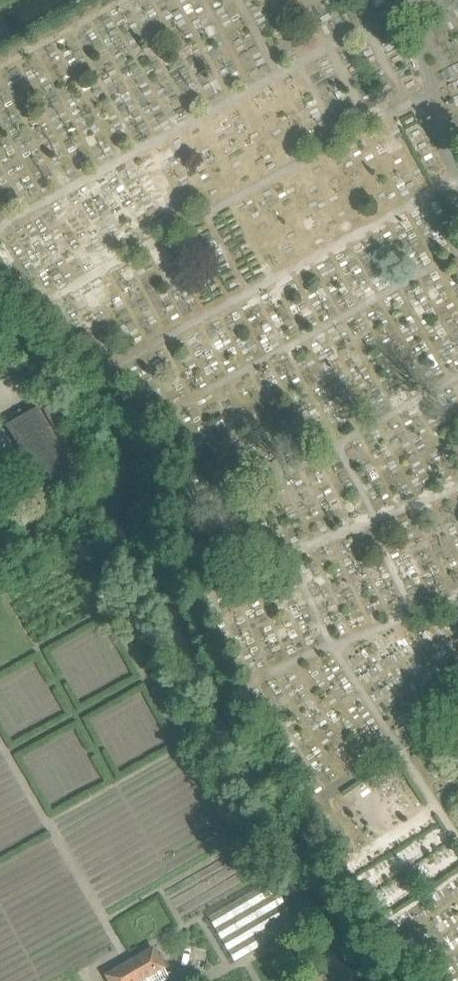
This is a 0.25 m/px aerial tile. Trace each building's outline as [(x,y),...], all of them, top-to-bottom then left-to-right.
[(55,404),(43,410),(56,432),(67,426),(55,404)] [(78,477),(56,438),(38,408),(7,426),(46,496),(78,477)] [(108,594),(126,584),(120,575),(103,585),(108,594)] [(297,926),(271,881),(208,918),(234,963),(297,926)] [(164,970),(166,969),(153,947),(104,976),(107,980),(163,980),(169,978),(164,970)]
